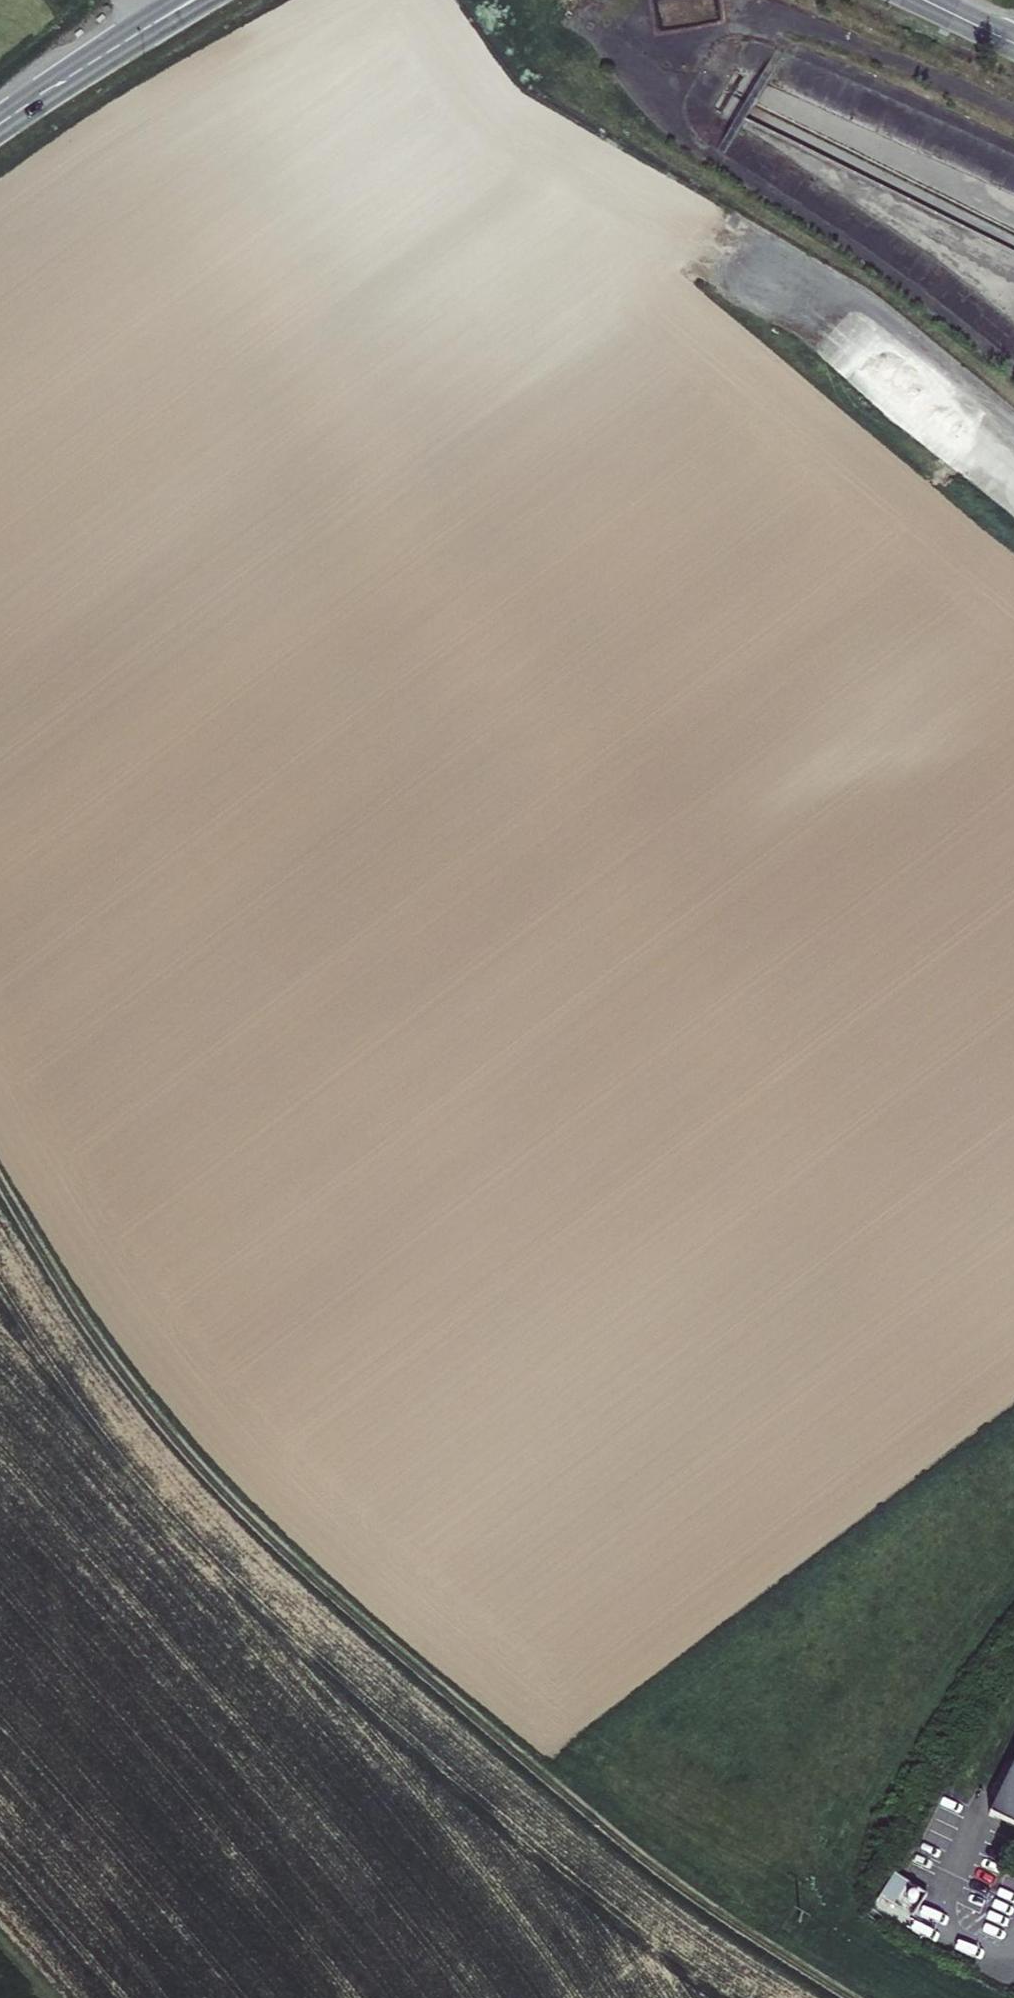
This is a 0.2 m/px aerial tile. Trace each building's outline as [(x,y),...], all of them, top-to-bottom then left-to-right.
[(998,1798),(1013,1764),(1013,1762),(1006,1758),(1010,1749),(992,1741),(961,1806),(979,1815),(989,1794),(998,1798)] [(1013,1828),(1013,1764),(998,1798),(989,1816),(1013,1828)] [(992,1868),(997,1858),(986,1852),(981,1863),(992,1868)]
